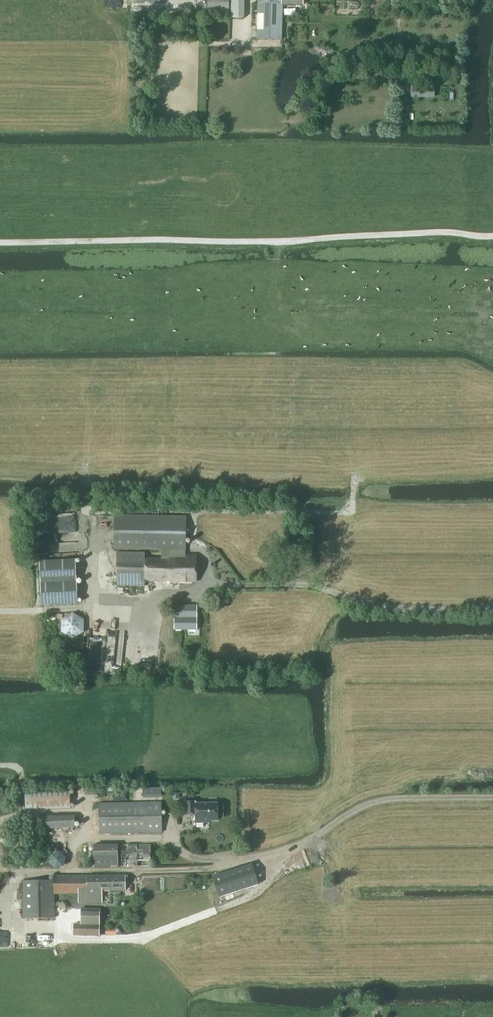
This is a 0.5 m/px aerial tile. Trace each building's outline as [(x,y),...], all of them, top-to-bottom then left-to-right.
[(244,0),(230,0),(230,18),(244,18),(244,0)] [(257,40),(281,40),(282,16),(282,5),(286,5),(303,5),(303,0),(258,0),(258,4),(257,40)] [(434,98),(434,87),(411,86),(411,98),(434,98)] [(185,551),(185,517),(114,516),(114,549),(162,550),(185,551)] [(196,582),(196,555),(185,555),(185,551),(162,550),(161,559),(144,559),(145,581),(196,582)] [(145,581),(144,559),(144,553),(117,552),(116,559),(117,580),(117,587),(145,587),(145,581)] [(41,606),(77,605),(75,560),(39,562),(41,606)] [(197,606),(174,606),(174,630),(197,630),(197,617),(197,606)] [(62,620),(61,633),(73,639),(84,633),(84,620),(73,613),(62,620)] [(25,809),(70,808),(70,792),(24,794),(25,809)] [(217,821),(217,804),(196,804),(196,802),(186,802),(186,814),(195,814),(196,823),(204,823),(204,821),(217,821)] [(99,834),(162,833),(161,803),(99,804),(99,834)] [(45,829),(75,828),(74,816),(44,817),(45,829)] [(94,868),(118,867),(118,845),(93,846),(94,868)] [(122,867),(151,866),(150,845),(121,845),(122,867)] [(63,867),(66,858),(60,852),(51,854),(48,863),(55,869),(63,867)] [(54,881),(22,881),(23,919),(55,918),(54,894),(86,894),(87,894),(87,903),(101,903),(101,891),(125,890),(125,876),(54,876),(54,881)] [(73,935),(80,935),(99,935),(100,909),(81,909),(81,925),(74,925),(73,935)]
